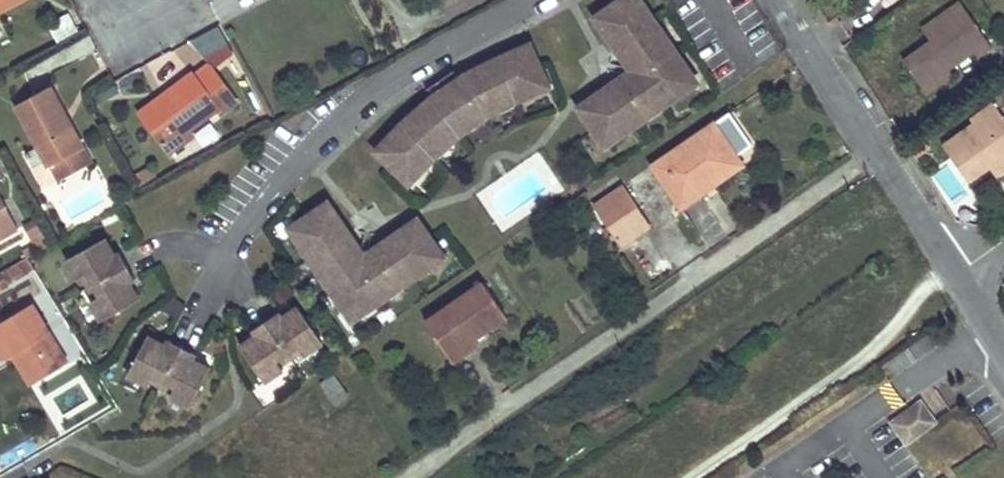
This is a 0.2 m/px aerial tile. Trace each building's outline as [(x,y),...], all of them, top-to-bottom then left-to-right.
[(18,0),(0,0),(0,10),(18,0)] [(593,18),(630,74),(576,109),(596,141),(604,136),(611,146),(626,136),(623,132),(673,99),(677,104),(687,98),(691,75),(684,65),(681,67),(647,16),(651,13),(642,0),(639,0),(632,5),(628,0),(621,0),(593,18)] [(958,3),(938,17),(948,30),(930,42),(902,61),(926,94),(952,76),(948,71),(973,52),(977,57),(991,48),(958,3)] [(948,30),(938,17),(921,30),(930,42),(948,30)] [(407,123),(377,153),(406,181),(411,176),(419,183),(489,119),(508,107),(541,96),(536,86),(546,81),(531,44),(486,61),(459,79),(456,75),(433,93),(437,98),(407,123)] [(217,110),(222,117),(239,104),(211,68),(194,79),(191,74),(167,92),(170,97),(161,104),(158,99),(139,112),(166,148),(190,131),(217,110)] [(691,75),(687,98),(701,88),(691,75)] [(536,86),(541,96),(551,92),(546,81),(536,86)] [(48,165),(86,146),(52,84),(15,103),(38,146),(48,165)] [(170,97),(167,92),(158,99),(161,104),(170,97)] [(942,147),(963,178),(984,164),(993,177),(1003,169),(1003,158),(1002,155),(1003,154),(1003,122),(992,105),(967,122),(972,127),(942,147)] [(715,122),(653,165),(682,207),(702,193),(696,185),(738,156),(715,122)] [(197,140),(190,131),(166,148),(173,157),(197,140)] [(604,136),(596,141),(603,150),(611,146),(604,136)] [(48,165),(38,146),(24,153),(43,188),(57,181),(48,165)] [(48,165),(57,181),(94,162),(86,146),(48,165)] [(411,176),(406,181),(413,188),(419,183),(411,176)] [(624,186),(596,205),(610,225),(638,206),(624,186)] [(19,232),(0,198),(0,242),(19,232)] [(329,201),(297,223),(302,232),(293,238),(302,252),(308,248),(339,294),(337,296),(342,302),(364,307),(421,268),(426,275),(439,266),(432,256),(442,250),(419,217),(366,254),(329,201)] [(651,227),(638,206),(610,225),(623,246),(651,227)] [(302,232),(297,223),(287,230),(293,238),(302,232)] [(50,247),(60,241),(53,228),(43,234),(46,240),(50,247)] [(109,237),(70,258),(82,279),(87,275),(99,296),(94,298),(106,318),(142,298),(132,281),(139,277),(125,252),(119,256),(109,237)] [(50,247),(46,240),(34,246),(38,253),(50,247)] [(432,256),(439,266),(448,259),(442,250),(432,256)] [(0,274),(7,285),(34,270),(28,259),(0,274)] [(483,282),(426,322),(450,355),(475,337),(507,315),(483,282)] [(364,307),(342,302),(351,316),(364,307)] [(32,304),(0,324),(0,345),(8,359),(13,356),(19,352),(38,383),(69,364),(32,304)] [(263,333),(246,344),(270,379),(288,366),(286,362),(306,349),(308,352),(327,340),(303,305),(288,316),(284,310),(259,327),(263,333)] [(153,333),(132,371),(152,382),(154,376),(177,387),(174,393),(194,403),(215,364),(197,355),(200,349),(172,336),(170,341),(153,333)] [(475,337),(450,355),(454,360),(478,343),(475,337)] [(32,386),(38,383),(19,352),(13,356),(32,386)] [(331,370),(317,379),(334,404),(348,395),(331,370)] [(923,400),(894,420),(908,440),(937,420),(923,400)] [(912,447),(930,477),(939,477),(990,449),(970,414),(912,447)]
